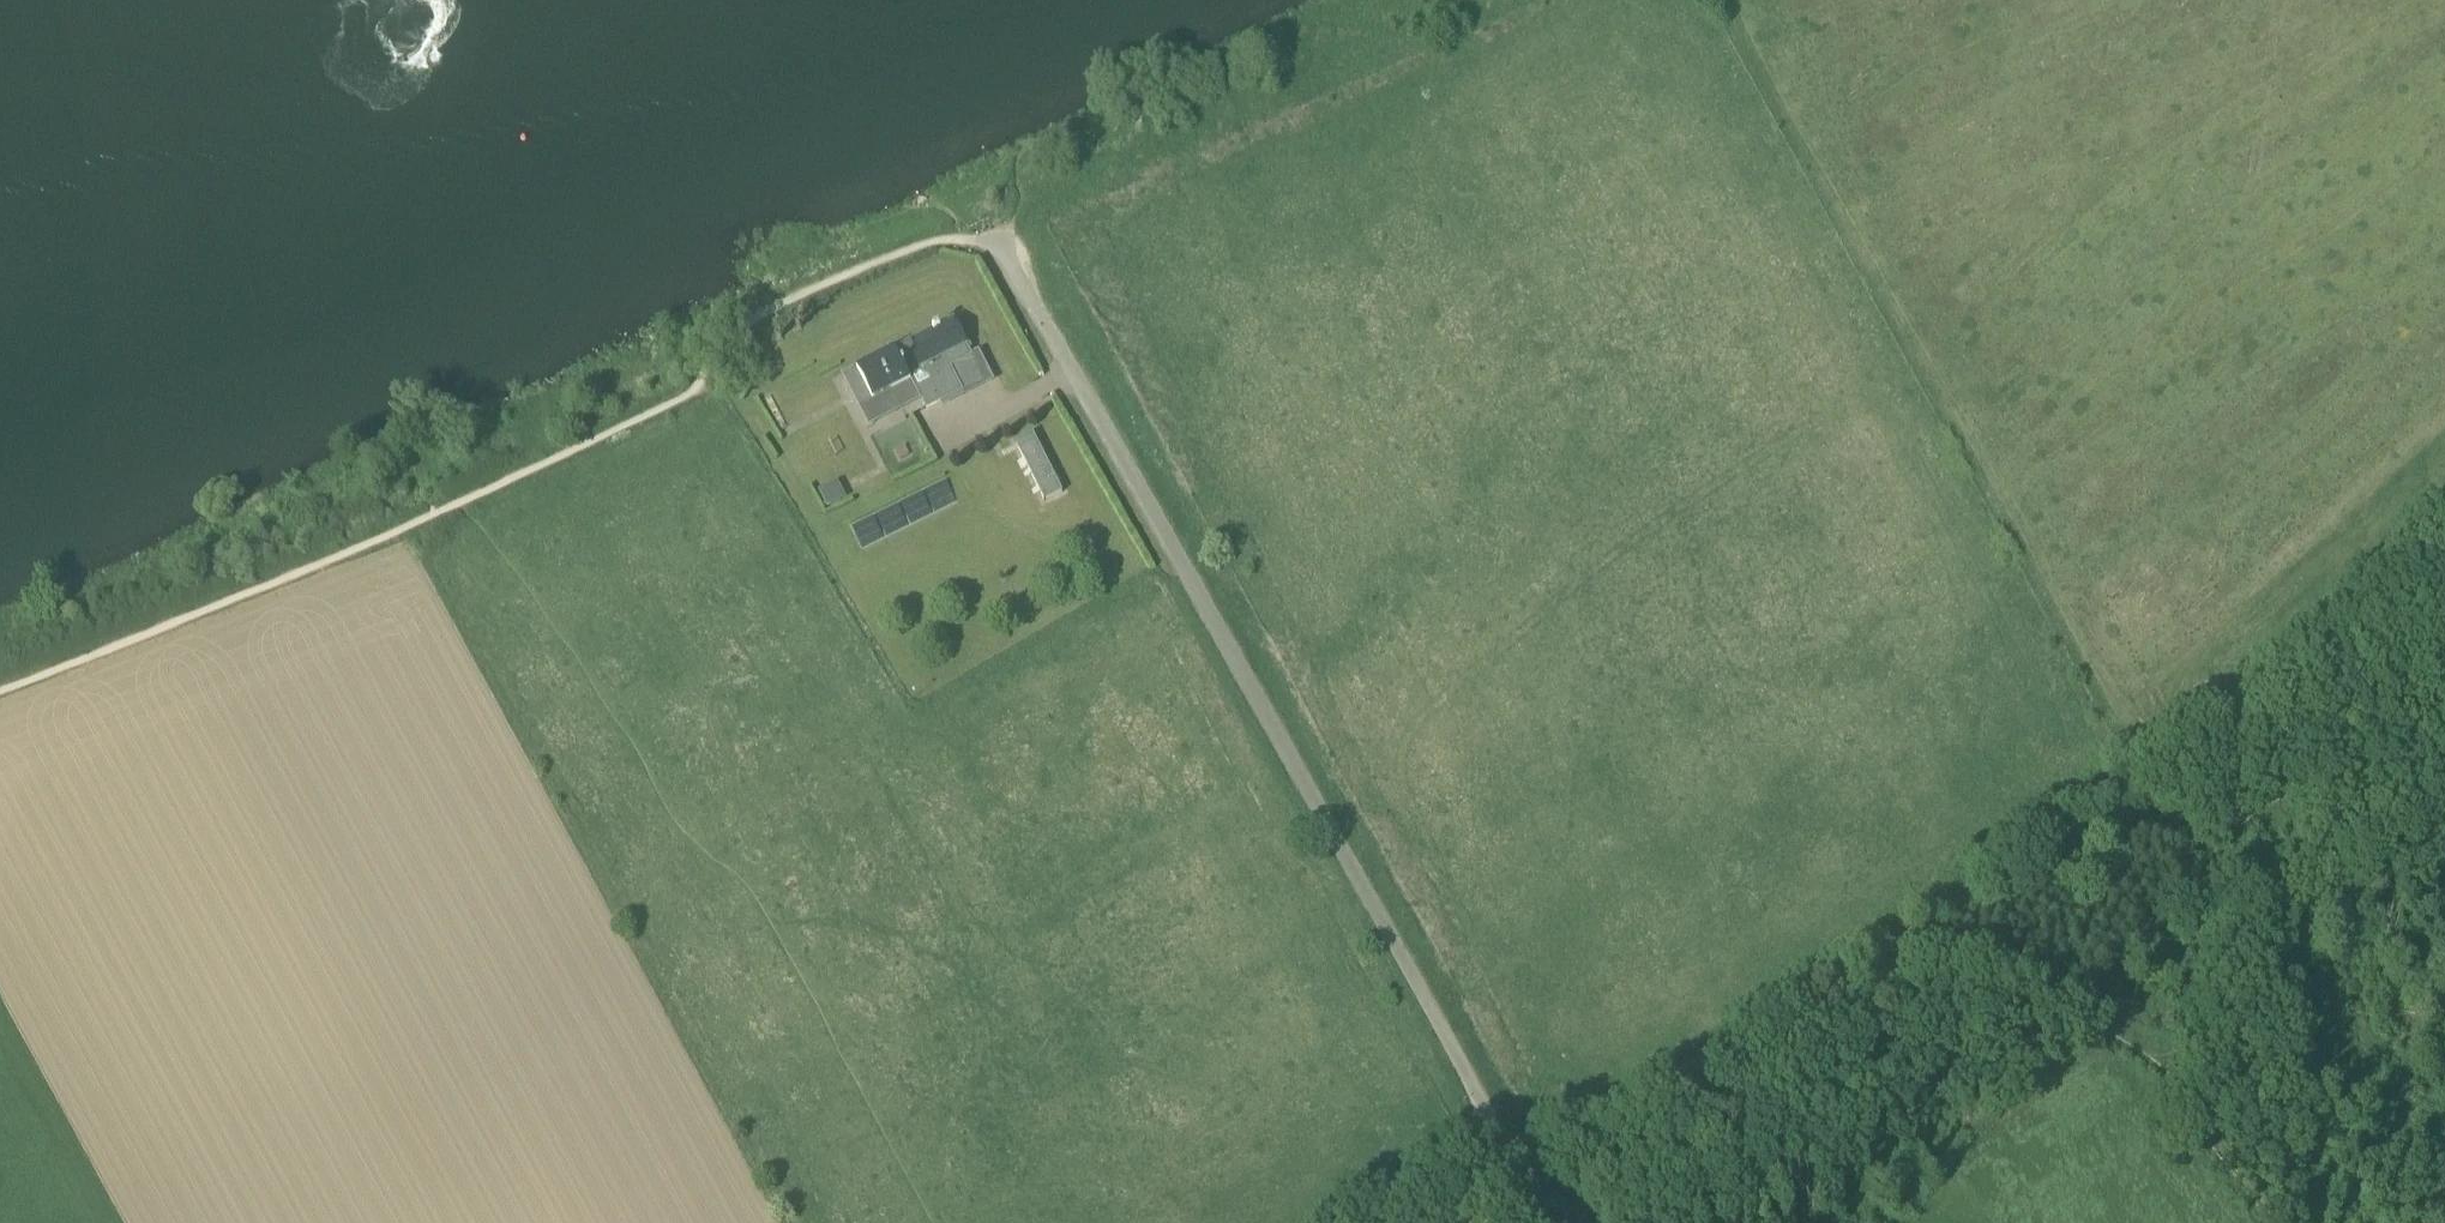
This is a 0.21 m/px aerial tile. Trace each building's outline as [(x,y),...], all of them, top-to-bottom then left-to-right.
[(968,345),(956,321),(941,328),(934,331),(935,333),(858,372),(848,377),(863,407),(914,381),(928,409),(942,402),(944,406),(989,383),(974,353),(971,355),(966,346),(968,345)] [(1045,476),(1016,492),(1025,509),(1055,494),(1045,476)] [(846,498),(838,482),(821,491),(829,507),(846,498)]
